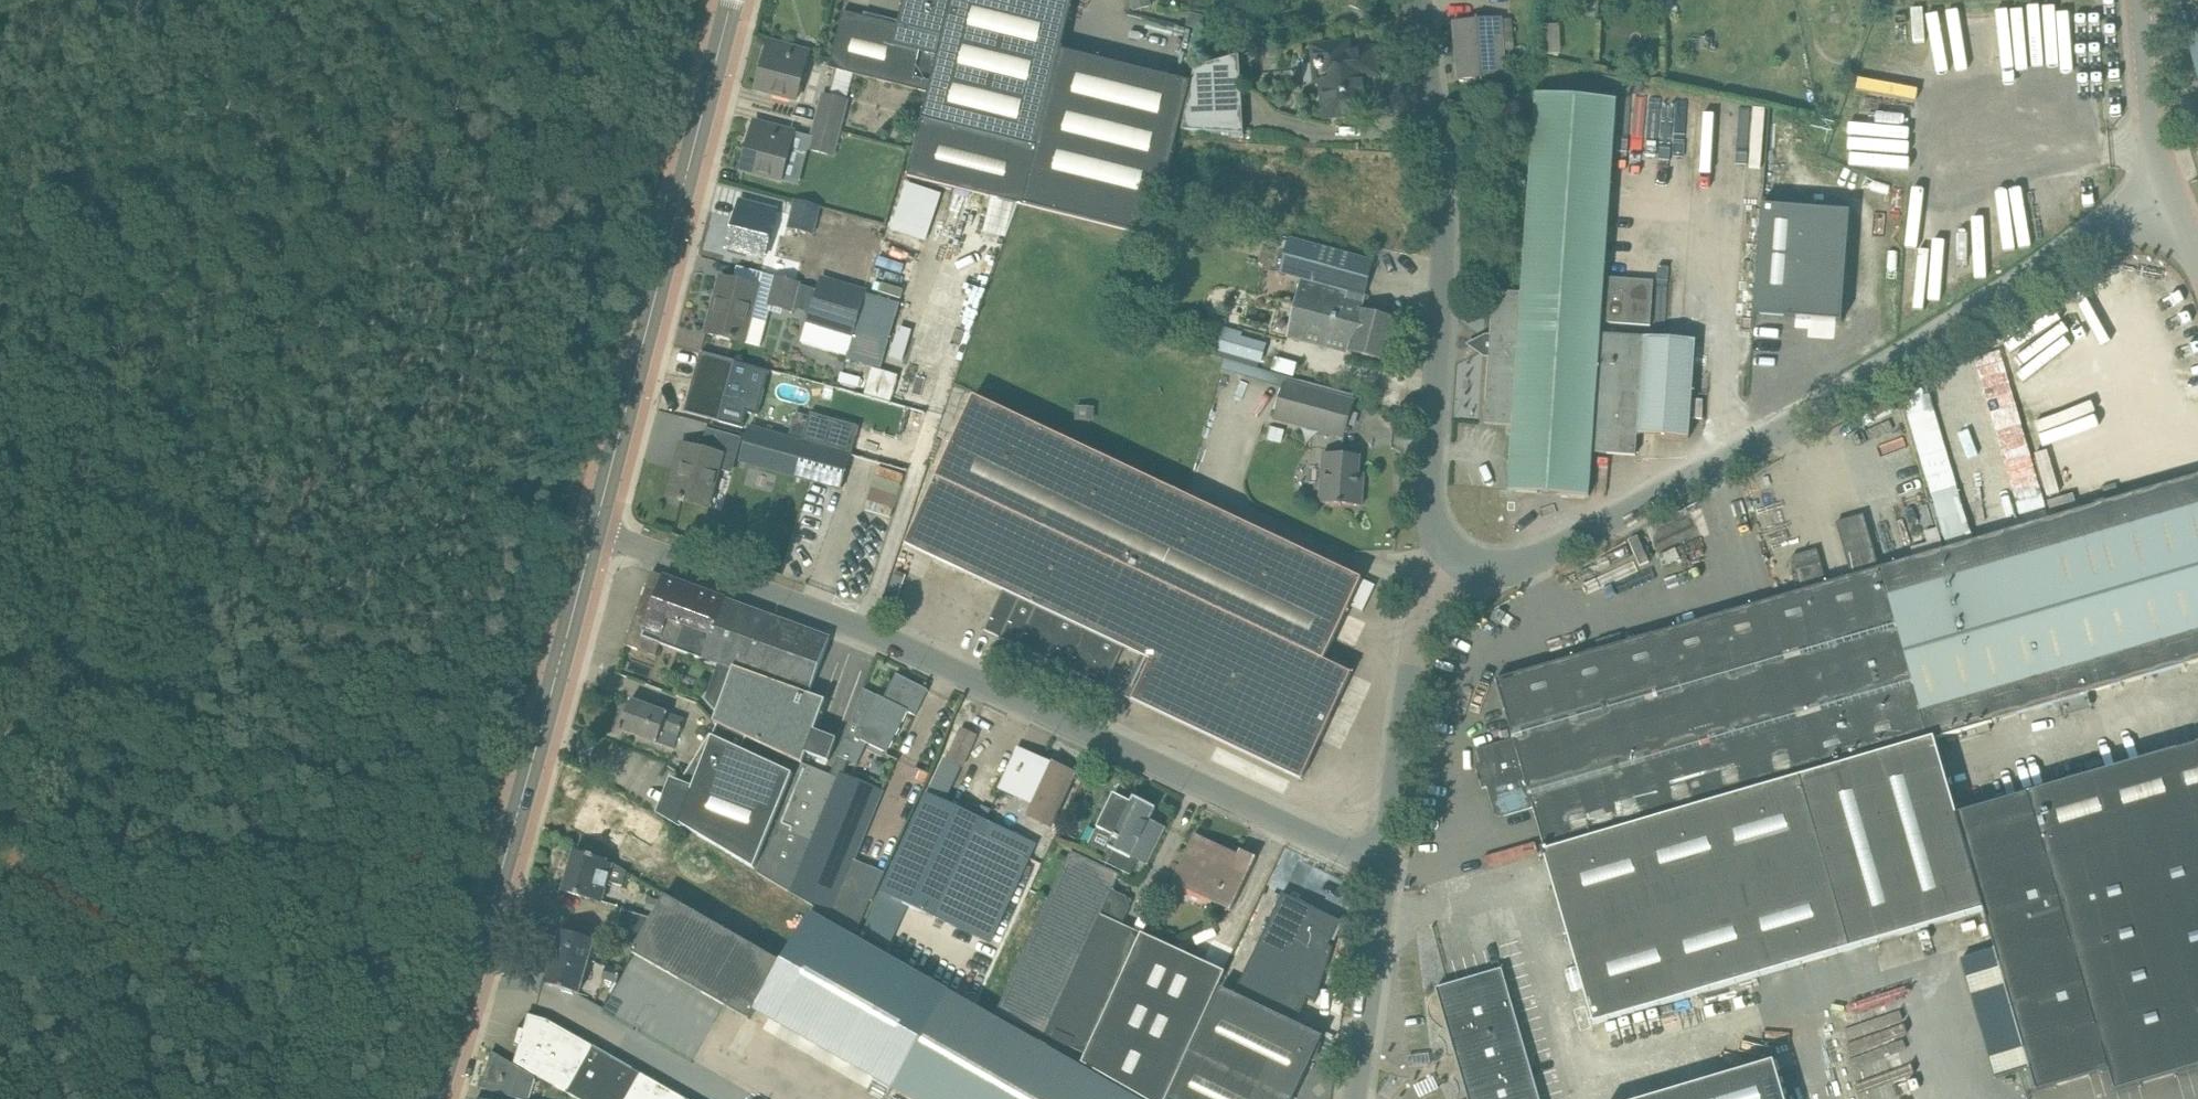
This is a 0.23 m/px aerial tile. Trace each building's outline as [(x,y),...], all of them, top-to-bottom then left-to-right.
[(900,25),(844,11),(831,67),(930,93),(910,175),(1153,237),(1179,130),(1192,83),(1062,50),(1075,0),(906,0),(900,25)] [(1150,0),(1130,0),(1134,11),(1151,6),(1150,0)] [(1349,5),(1362,10),(1366,0),(1351,0),(1349,5)] [(2122,53),(2114,0),(2065,0),(1992,11),(2001,72),(2122,53)] [(1536,4),(1488,10),(1491,37),(1470,39),(1477,97),(1528,94),(1543,56),(1536,4)] [(1190,13),(1187,26),(1202,30),(1205,16),(1190,13)] [(1544,53),(1564,52),(1564,23),(1544,23),(1544,53)] [(2187,37),(2197,77),(2197,34),(2187,37)] [(796,100),(804,73),(809,51),(771,41),(767,59),(770,60),(769,65),(764,63),(757,90),(796,100)] [(1348,43),(1326,46),(1313,47),(1315,62),(1320,64),(1326,117),(1368,112),(1365,84),(1364,84),(1363,76),(1377,74),(1375,49),(1349,52),(1348,43)] [(1192,83),(1179,130),(1244,134),(1240,55),(1195,67),(1192,83)] [(1919,135),(1931,67),(1870,55),(1857,124),(1919,135)] [(816,121),(842,128),(849,101),(823,94),(816,121)] [(1592,452),(1637,455),(1643,336),(1601,333),(1602,320),(1603,309),(1617,100),(1537,94),(1523,292),(1495,290),(1485,423),(1508,424),(1507,434),(1513,434),(1509,490),(1590,496),(1592,452)] [(1672,111),(1670,171),(1680,172),(1681,112),(1672,111)] [(835,156),(842,128),(816,121),(809,149),(835,156)] [(794,132),(778,127),(757,122),(752,139),(756,140),(755,145),(750,143),(743,170),(782,180),(794,132)] [(814,235),(822,207),(794,200),(788,228),(814,235)] [(777,211),(764,207),(742,202),(738,217),(740,218),(739,223),(736,223),(729,247),(765,257),(777,211)] [(1851,211),(1763,205),(1754,315),(1843,321),(1851,211)] [(1983,279),(1983,219),(1926,219),(1926,279),(1983,279)] [(1375,261),(1290,237),(1280,272),(1302,277),(1289,335),(1385,361),(1396,318),(1361,309),(1375,261)] [(793,313),(801,284),(774,276),(766,305),(793,313)] [(712,311),(707,332),(761,346),(767,323),(751,318),(760,287),(721,277),(715,299),(718,300),(715,311),(712,311)] [(866,290),(822,277),(803,342),(847,356),(866,290)] [(1607,310),(1603,309),(1602,320),(1606,320),(1606,322),(1651,326),(1654,280),(1609,277),(1607,310)] [(1268,361),(1272,338),(1227,329),(1222,351),(1268,361)] [(1695,340),(1643,336),(1638,434),(1689,438),(1695,340)] [(736,361),(723,358),(702,352),(685,412),(720,421),(725,402),(755,410),(761,388),(731,380),(736,361)] [(903,367),(896,392),(922,400),(929,374),(903,367)] [(1286,380),(1275,416),(1324,430),(1345,437),(1356,401),(1334,395),(1286,380)] [(975,397),(906,544),(1004,590),(985,630),(1056,663),(1054,667),(1067,673),(1069,669),(1106,686),(1124,647),(1142,655),(1138,662),(1152,669),(1143,688),(1129,682),(1123,695),(1302,779),(1352,673),(1324,660),(1363,579),(975,397)] [(810,412),(802,442),(852,456),(860,426),(810,412)] [(749,427),(740,460),(807,479),(817,482),(842,489),(852,456),(802,442),(760,430),(749,427)] [(742,438),(729,434),(708,428),(702,449),(682,444),(677,464),(683,466),(675,497),(680,498),(680,500),(685,501),(685,500),(709,506),(721,465),(734,469),(742,438)] [(1361,455),(1339,454),(1324,453),(1320,502),(1362,506),(1364,483),(1358,483),(1361,455)] [(868,509),(894,516),(906,473),(881,466),(868,509)] [(1884,567),(1934,739),(1986,724),(2154,674),(2197,661),(2197,475),(1884,567)] [(1482,765),(1477,766),(1483,788),(1488,786),(1497,818),(1534,807),(1546,849),(1934,739),(1884,567),(1879,568),(1864,515),(1837,523),(1852,576),(1827,583),(1817,549),(1792,556),(1802,590),(1496,680),(1513,739),(1477,749),(1482,765)] [(1588,613),(1641,587),(1630,562),(1576,588),(1588,613)] [(714,722),(716,723),(747,737),(800,762),(800,761),(803,763),(807,753),(829,761),(837,738),(815,730),(826,700),(809,694),(831,638),(652,572),(625,644),(656,656),(661,643),(718,664),(705,698),(718,711),(714,722)] [(856,737),(888,753),(908,711),(916,715),(929,690),(913,682),(911,685),(895,677),(885,698),(864,688),(846,736),(854,741),(856,737)] [(669,713),(652,707),(631,699),(620,729),(674,749),(685,720),(668,714),(669,713)] [(747,737),(716,723),(711,734),(679,785),(683,787),(680,794),(689,797),(679,823),(755,868),(793,773),(742,750),(747,737)] [(962,729),(948,759),(962,766),(976,735),(962,729)] [(1934,739),(1546,849),(1596,1022),(1700,992),(1743,980),(1772,971),(1812,959),(1983,909),(1983,908),(1956,814),(1934,739)] [(1956,814),(1983,908),(1983,909),(1992,939),(1995,948),(1961,958),(1996,1079),(2030,1068),(2037,1091),(2109,1071),(2115,1091),(2197,1067),(2197,744),(2028,793),(1956,814)] [(1045,761),(1027,753),(1019,771),(1010,767),(1001,787),(1035,803),(1029,815),(1051,825),(1076,773),(1054,763),(1052,767),(1043,763),(1045,761)] [(944,758),(927,794),(945,802),(962,766),(948,759),(944,758)] [(804,763),(757,873),(858,933),(885,873),(855,860),(883,790),(833,769),(831,775),(804,763)] [(927,794),(882,892),(990,942),(1035,844),(945,802),(927,794)] [(1124,816),(1113,810),(1102,832),(1114,838),(1103,861),(1131,875),(1140,856),(1150,861),(1166,827),(1151,819),(1156,807),(1134,796),(1124,816)] [(1195,833),(1185,853),(1171,882),(1231,910),(1257,857),(1241,849),(1238,854),(1195,833)] [(1491,867),(1543,854),(1540,843),(1488,855),(1491,867)] [(607,861),(596,858),(575,851),(563,890),(603,902),(609,881),(624,885),(628,872),(613,863),(612,866),(606,864),(607,861)] [(1125,896),(1113,889),(1120,875),(1072,852),(998,1013),(1085,1054),(1140,934),(1121,925),(1130,906),(1125,896)] [(1284,892),(1235,993),(1295,1022),(1307,998),(1316,1002),(1334,948),(1329,945),(1340,922),(1284,892)] [(638,942),(632,952),(749,1019),(782,962),(665,895),(662,901),(655,912),(652,918),(638,942)] [(649,897),(646,909),(655,912),(662,901),(649,897)] [(784,963),(757,1010),(894,1088),(921,1042),(950,992),(813,913),(784,963)] [(595,940),(583,936),(562,930),(547,984),(580,993),(595,940)] [(1082,1063),(1145,1098),(1167,1098),(1226,972),(1140,934),(1085,1054),(1086,1054),(1082,1063)] [(604,978),(618,982),(621,969),(607,965),(604,978)] [(1448,985),(1437,988),(1470,1098),(1540,1098),(1502,969),(1448,985)] [(1167,1098),(1293,1098),(1324,1036),(1222,988),(1167,1098)] [(921,1042),(894,1088),(913,1098),(1137,1098),(950,992),(921,1042)] [(523,1012),(513,1062),(577,1098),(683,1098),(547,1021),(548,1017),(523,1012)] [(491,1052),(480,1087),(519,1098),(528,1098),(534,1080),(491,1052)] [(1774,1061),(1645,1098),(1786,1098),(1774,1061)]
